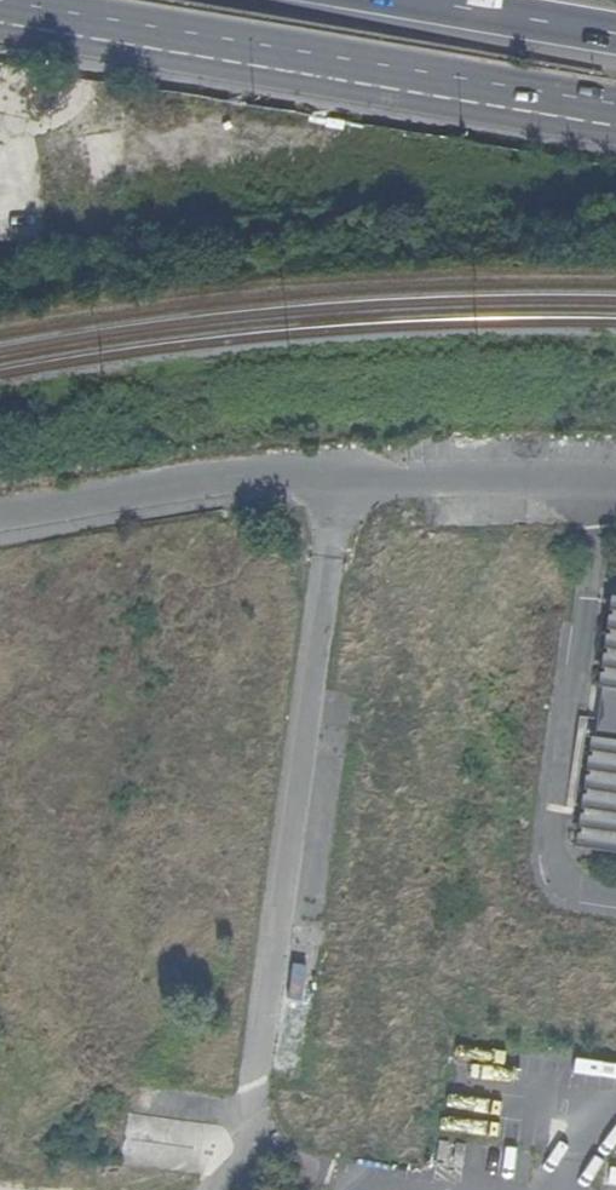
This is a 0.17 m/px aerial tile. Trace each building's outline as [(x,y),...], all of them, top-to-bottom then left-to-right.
[(613,599),(579,847),(615,852),(615,600),(613,599)]
